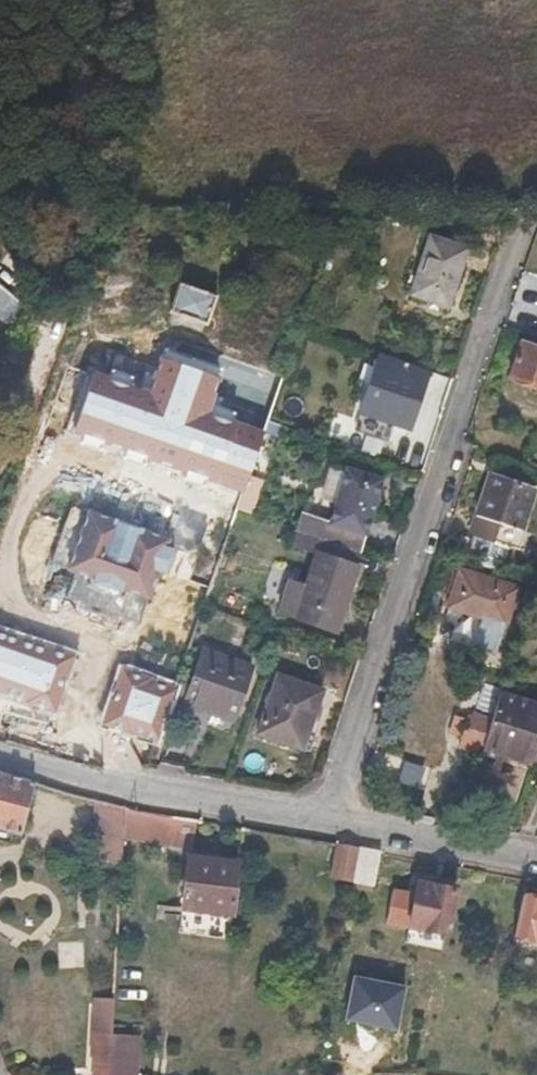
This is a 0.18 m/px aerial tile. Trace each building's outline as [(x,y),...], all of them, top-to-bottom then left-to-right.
[(448,307),(468,249),(430,237),(410,294),(448,307)] [(205,320),(216,291),(181,278),(171,307),(205,320)] [(5,322),(22,298),(0,282),(0,318),(5,322)] [(522,342),(509,378),(536,387),(536,346),(522,342)] [(405,428),(407,420),(424,368),(378,353),(359,412),(405,428)] [(222,377),(162,358),(150,390),(90,370),(71,433),(243,494),(264,431),(212,412),(222,377)] [(380,455),(385,437),(359,430),(354,448),(380,455)] [(364,535),(382,481),(346,468),(328,523),(364,535)] [(522,530),(536,488),(491,473),(477,514),(479,516),(468,546),(512,561),(517,548),(512,545),(518,528),(522,530)] [(177,549),(168,546),(172,537),(73,503),(53,561),(93,576),(89,585),(126,598),(130,588),(151,595),(161,567),(169,571),(177,549)] [(358,554),(364,535),(328,523),(301,514),(295,532),(358,554)] [(358,554),(295,532),(290,546),(317,556),(353,567),(358,554)] [(335,634),(357,569),(353,567),(317,556),(306,589),(290,584),(279,614),(335,634)] [(496,654),(519,586),(459,566),(437,634),(496,654)] [(0,627),(0,694),(54,713),(75,651),(0,627)] [(233,719),(252,668),(203,651),(189,687),(176,681),(170,697),(233,719)] [(176,681),(122,664),(102,724),(155,743),(176,681)] [(300,748),(321,689),(277,674),(258,733),(300,748)] [(536,742),(536,704),(499,693),(482,746),(530,761),(532,757),(536,742)] [(34,783),(0,773),(0,830),(20,835),(34,783)] [(122,863),(126,808),(97,800),(94,841),(98,842),(96,860),(122,863)] [(351,881),(357,847),(335,843),(329,877),(351,881)] [(375,886),(381,851),(359,848),(353,881),(375,886)] [(233,915),(240,863),(189,855),(183,907),(233,915)] [(448,934),(457,888),(434,883),(433,886),(419,883),(410,926),(448,934)] [(525,895),(515,942),(518,944),(530,947),(535,945),(536,941),(536,898),(525,895)] [(112,1037),(114,998),(92,997),(89,1053),(96,1054),(95,1074),(110,1074),(112,1037)] [(140,1038),(112,1037),(110,1074),(137,1074),(140,1038)]
